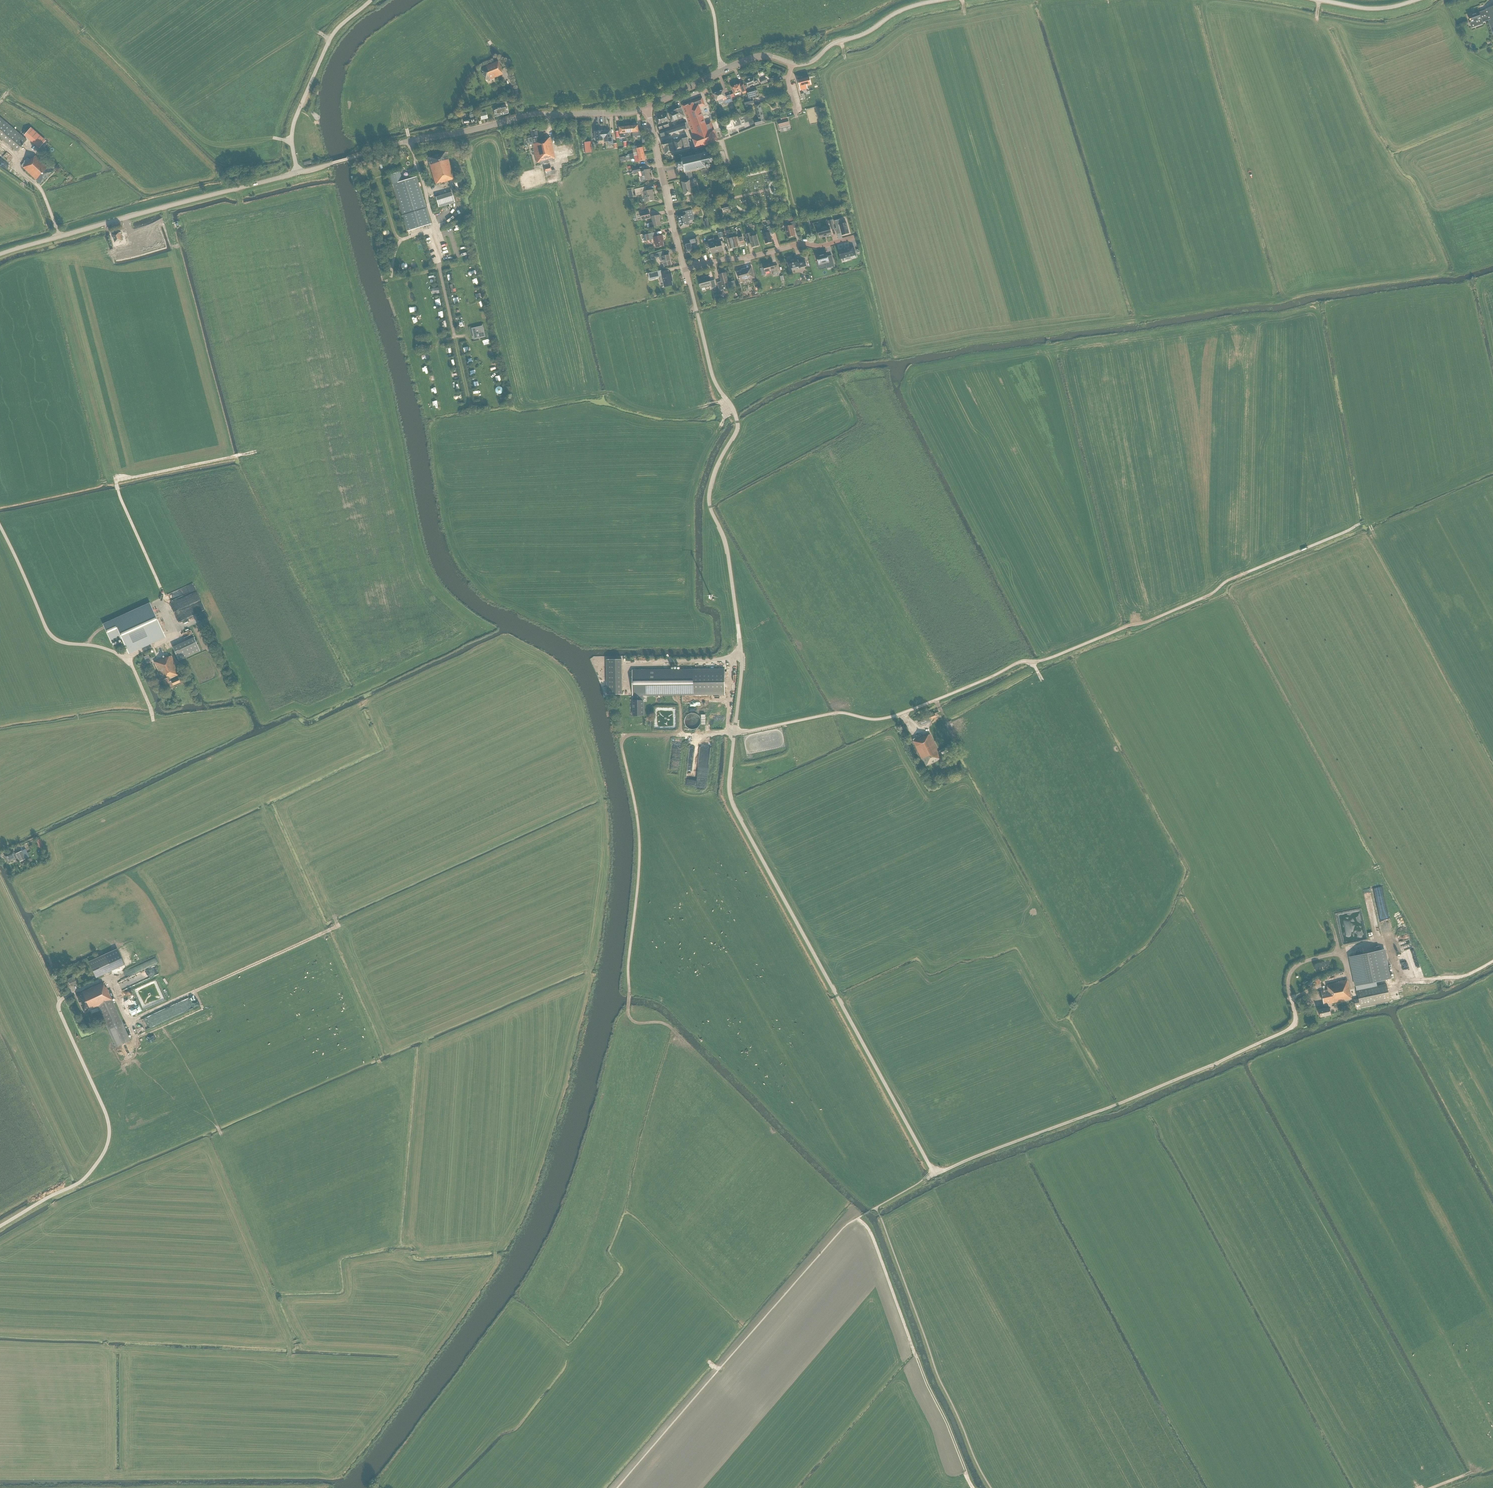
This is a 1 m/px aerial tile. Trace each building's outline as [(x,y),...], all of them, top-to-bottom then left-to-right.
[(1492,34),(1492,7),(1484,10),(1485,11),(1479,13),(1479,12),(1469,16),(1471,23),(1470,23),(1471,25),(1475,24),(1476,26),(1483,24),(1481,19),(1487,17),(1492,34)] [(502,70),(498,61),(486,66),(486,67),(480,69),(485,81),(488,79),(488,80),(503,74),(501,70),(502,70)] [(746,85),(745,86),(747,90),(747,92),(751,91),(750,87),(754,85),(754,86),(759,84),(757,79),(755,80),(754,78),(744,82),(746,85)] [(811,84),(809,78),(798,80),(801,91),(801,90),(801,89),(808,87),(808,85),(811,84)] [(747,90),(745,86),(744,84),(741,85),(740,83),(731,87),(734,94),(742,91),(743,94),(747,92),(747,90)] [(757,89),(748,92),(750,101),(745,102),(746,106),(754,104),(753,99),(759,97),(757,89)] [(733,102),(730,95),(726,97),(723,90),(714,94),(717,101),(723,99),(725,105),(733,102)] [(692,138),(696,149),(718,141),(714,130),(711,122),(705,124),(699,107),(705,105),(702,98),(682,105),(694,138),(692,138)] [(765,123),(762,110),(760,104),(755,105),(759,120),(754,121),(756,126),(765,123)] [(501,109),(500,108),(497,108),(497,107),(493,108),(494,109),(493,109),(495,117),(502,115),(501,110),(502,110),(502,109),(501,109)] [(674,111),(668,113),(672,122),(685,117),(681,108),(674,111)] [(789,125),(788,119),(786,112),(780,114),(782,121),(778,122),(779,128),(789,125)] [(467,115),(468,118),(468,119),(463,120),(464,123),(469,122),(469,123),(476,121),(474,113),(467,115)] [(670,122),(667,114),(656,117),(659,130),(669,127),(668,122),(670,122)] [(27,140),(0,117),(0,137),(17,151),(27,140)] [(666,129),(667,135),(687,129),(686,129),(685,123),(666,129)] [(46,141),(31,128),(24,136),(39,149),(46,141)] [(536,130),(530,131),(533,144),(532,144),(537,163),(540,162),(540,165),(549,163),(548,160),(555,159),(550,138),(545,139),(545,138),(539,140),(536,130)] [(603,138),(605,138),(604,131),(602,131),(595,132),(596,141),(603,140),(603,138)] [(605,138),(605,142),(608,142),(609,145),(613,145),(613,137),(611,137),(610,131),(604,131),(605,138)] [(672,141),(675,152),(685,150),(690,149),(688,138),(682,139),(678,140),(672,141)] [(675,152),(672,141),(672,140),(662,142),(664,149),(665,155),(675,153),(675,152)] [(584,142),(585,153),(592,152),(591,142),(584,142)] [(630,157),(634,156),(638,155),(641,154),(644,154),(643,147),(641,148),(640,145),(638,146),(638,148),(637,149),(637,152),(629,154),(630,157)] [(686,174),(691,172),(692,172),(691,172),(696,171),(700,170),(701,170),(702,175),(710,174),(708,169),(709,169),(708,168),(710,167),(710,168),(711,167),(710,167),(710,165),(711,165),(710,165),(709,163),(712,163),(712,164),(713,163),(712,163),(713,161),(714,161),(714,160),(713,160),(713,158),(714,157),(713,157),(711,156),(711,155),(710,155),(710,156),(708,156),(708,155),(709,155),(709,154),(708,154),(707,153),(707,152),(707,153),(705,152),(704,152),(704,151),(695,153),(696,155),(693,156),(693,155),(692,155),(692,156),(688,157),(688,156),(687,156),(687,157),(683,158),(683,157),(682,158),(681,158),(682,163),(677,164),(679,170),(680,170),(681,171),(682,171),(683,170),(683,169),(684,169),(685,173),(686,173),(686,174)] [(454,179),(446,152),(427,158),(435,184),(441,182),(441,183),(452,180),(454,179)] [(40,184),(52,171),(36,156),(32,159),(32,158),(30,160),(28,157),(24,161),(25,162),(22,165),(22,166),(23,167),(40,184)] [(546,176),(556,174),(555,170),(552,170),(551,166),(544,168),(545,172),(546,176)] [(645,170),(644,168),(644,166),(632,169),(633,173),(641,171),(642,176),(640,177),(641,182),(651,179),(649,172),(650,172),(650,169),(645,170)] [(426,208),(416,177),(402,181),(400,172),(390,175),(407,231),(431,224),(426,208)] [(695,186),(691,172),(686,174),(688,181),(682,182),(685,196),(693,194),(691,187),(695,186)] [(653,194),(652,190),(647,191),(646,187),(634,189),(636,196),(643,194),(644,196),(645,196),(646,202),(654,200),(652,194),(653,194)] [(455,202),(452,192),(435,197),(438,207),(455,202)] [(732,209),(731,204),(729,205),(728,202),(724,203),(725,206),(722,207),(723,211),(732,209)] [(685,211),(686,214),(678,216),(680,227),(689,225),(688,221),(694,220),(692,210),(685,211)] [(642,220),(650,218),(649,211),(641,213),(642,220)] [(649,224),(650,228),(661,225),(659,218),(661,218),(660,215),(655,216),(651,217),(653,223),(649,224)] [(836,228),(840,227),(842,235),(849,233),(847,223),(841,224),(840,219),(834,221),(836,228)] [(795,222),(789,223),(789,226),(785,227),(788,238),(795,236),(793,229),(797,228),(795,222)] [(766,230),(767,233),(763,234),(766,244),(772,242),(770,234),(774,232),(772,226),(768,227),(769,229),(766,230)] [(817,229),(820,238),(831,235),(829,226),(817,229)] [(121,232),(119,233),(119,232),(112,234),(115,242),(121,240),(121,241),(123,240),(122,236),(121,232)] [(657,237),(656,232),(648,234),(643,235),(645,241),(649,240),(653,239),(654,242),(655,242),(656,247),(664,246),(663,240),(662,236),(657,237)] [(759,245),(756,236),(752,237),(751,233),(745,235),(748,244),(751,243),(752,247),(759,245)] [(742,235),(737,237),(739,247),(745,245),(742,235)] [(686,248),(685,248),(686,253),(694,251),(693,245),(698,244),(696,238),(688,240),(689,242),(684,244),(685,247),(686,248)] [(734,248),(732,238),(726,239),(729,249),(734,248)] [(721,241),(715,243),(718,252),(723,251),(721,241)] [(718,252),(715,243),(709,244),(712,254),(718,252)] [(847,260),(850,259),(850,257),(856,255),(854,247),(846,249),(846,248),(842,249),(843,250),(838,251),(841,259),(846,258),(847,260)] [(658,253),(654,254),(651,255),(652,259),(655,259),(660,258),(660,261),(663,261),(664,266),(671,265),(669,255),(664,256),(663,251),(658,253)] [(835,267),(833,260),(829,261),(827,254),(824,255),(824,254),(816,256),(819,265),(828,263),(829,268),(834,266),(835,267)] [(798,261),(797,258),(787,261),(790,269),(793,268),(793,269),(794,270),(796,269),(796,268),(796,267),(799,266),(799,268),(807,266),(805,259),(798,261)] [(774,266),(773,263),(763,266),(765,272),(772,271),(773,273),(774,275),(780,274),(779,272),(777,265),(774,266)] [(755,278),(752,267),(742,270),(742,271),(738,272),(740,282),(745,281),(745,279),(748,278),(749,280),(755,278)] [(669,275),(668,271),(660,273),(660,277),(662,276),(665,287),(673,285),(672,281),(673,281),(671,274),(669,275)] [(728,282),(726,273),(719,275),(721,282),(717,283),(719,291),(726,289),(725,283),(728,282)] [(703,279),(699,280),(701,289),(711,286),(712,288),(716,287),(714,280),(711,281),(710,278),(703,280),(703,279)] [(474,339),(484,336),(482,327),(472,329),(473,332),(475,332),(476,335),(473,335),(474,339)] [(196,591),(193,584),(181,589),(184,596),(196,591)] [(196,604),(198,606),(191,609),(193,616),(206,611),(202,601),(196,604)] [(103,625),(111,642),(122,638),(129,653),(165,637),(150,603),(103,625)] [(179,660),(201,651),(194,637),(173,647),(179,660)] [(173,685),(180,682),(178,678),(171,681),(169,678),(180,674),(171,655),(166,657),(166,656),(154,662),(161,677),(162,677),(168,689),(173,687),(173,685)] [(622,659),(607,660),(607,695),(622,694),(622,659)] [(725,669),(633,670),(633,696),(635,695),(635,701),(633,701),(633,713),(642,713),(642,702),(643,702),(643,697),(640,697),(640,695),(725,695),(725,669)] [(701,723),(701,721),(701,719),(700,717),(699,716),(698,714),(696,714),(694,713),(692,713),(690,713),(689,714),(687,715),(686,716),(685,718),(685,719),(685,722),(685,724),(686,726),(688,728),(690,729),(692,729),(694,729),(696,729),(697,728),(699,727),(700,725),(701,723)] [(930,720),(937,717),(935,713),(918,720),(920,726),(931,721),(930,720)] [(925,735),(922,737),(920,734),(916,736),(917,737),(913,739),(914,741),(913,741),(922,759),(923,759),(927,766),(941,759),(938,753),(937,749),(930,734),(925,736),(925,735)] [(697,787),(707,788),(709,772),(702,771),(701,776),(699,776),(697,787)] [(8,863),(17,858),(18,857),(20,861),(25,859),(22,851),(16,853),(15,854),(14,851),(5,856),(8,863)] [(1364,890),(1366,903),(1373,901),(1370,889),(1364,890)] [(1345,943),(1361,940),(1360,932),(1355,933),(1354,930),(1349,931),(1348,925),(1345,926),(1344,922),(1347,922),(1346,917),(1340,918),(1345,943)] [(1349,957),(1356,990),(1380,985),(1379,981),(1390,979),(1384,950),(1349,957)] [(105,954),(89,961),(96,978),(112,970),(105,954)] [(156,966),(144,971),(147,979),(159,975),(156,966)] [(67,979),(70,986),(77,983),(74,976),(67,979)] [(1328,1004),(1352,999),(1347,980),(1338,982),(1327,985),(1328,990),(1321,991),(1324,1005),(1325,1008),(1318,1009),(1320,1017),(1331,1015),(1329,1007),(1328,1004)] [(139,992),(141,997),(146,1000),(152,999),(157,995),(158,990),(155,984),(150,981),(144,982),(140,986),(139,992)] [(76,995),(84,1012),(89,1010),(88,1009),(89,1008),(90,1010),(98,1006),(117,1047),(131,1041),(112,1000),(106,987),(105,988),(103,983),(76,995)] [(1356,990),(1358,998),(1354,999),(1355,1007),(1360,1007),(1390,1000),(1386,984),(1380,985),(1356,990)]
